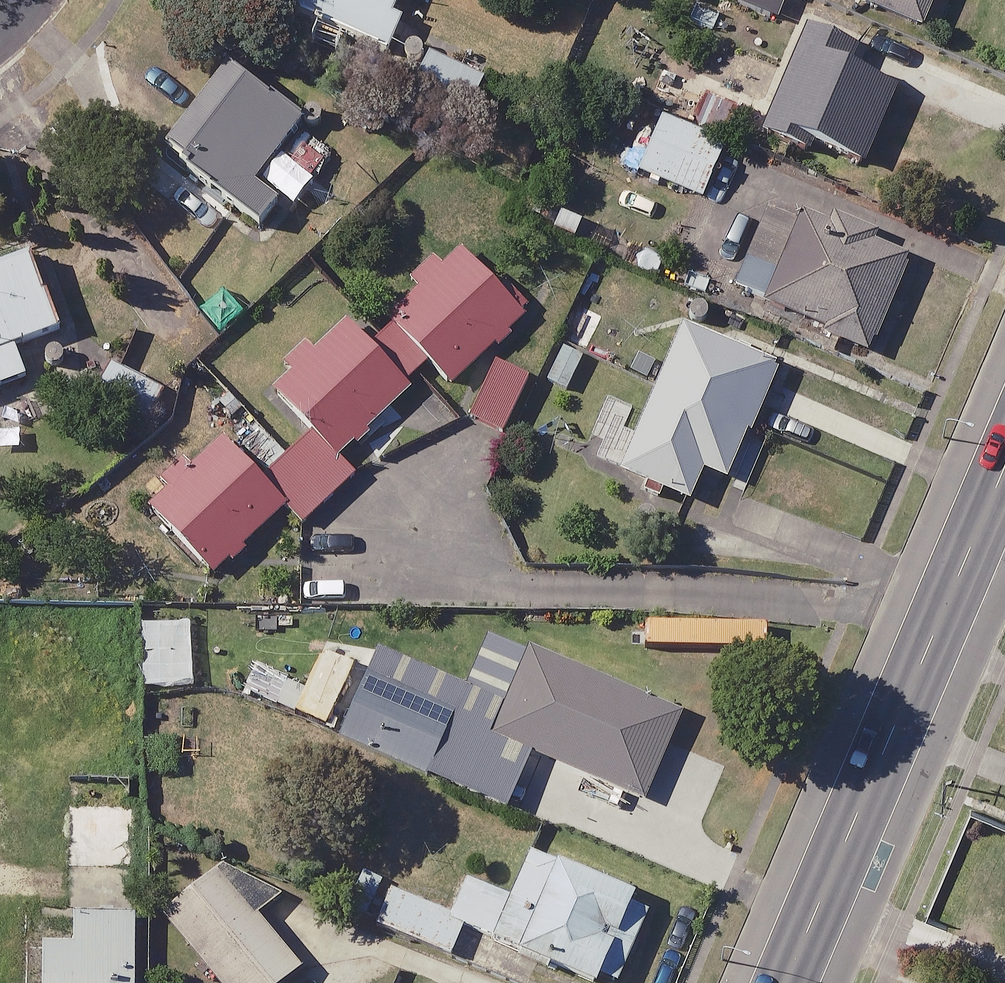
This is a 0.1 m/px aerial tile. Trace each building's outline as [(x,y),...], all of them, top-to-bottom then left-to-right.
[(294,14),(387,51),(400,19),(392,16),(398,0),(299,0),(294,14)] [(924,26),(935,0),(863,0),(924,26)] [(858,42),(810,22),(764,132),(805,149),(809,141),(863,163),(893,90),(846,71),(858,42)] [(488,76),(430,52),(415,88),(473,112),(488,76)] [(299,126),(231,70),(166,149),(260,226),(279,203),(253,182),(299,126)] [(725,143),(661,118),(640,172),(704,197),(725,143)] [(910,260),(775,199),(734,290),(868,351),(910,260)] [(30,249),(0,259),(0,385),(26,376),(15,345),(58,330),(30,249)] [(525,314),(457,249),(366,342),(347,323),(277,394),(343,458),(433,365),(455,386),(525,314)] [(778,366),(682,326),(648,410),(616,397),(590,459),(689,500),(702,468),(731,480),(778,366)] [(154,403),(119,357),(87,383),(122,428),(154,403)] [(529,376),(496,360),(469,416),(502,432),(529,376)] [(287,507),(305,527),(353,482),(303,428),(255,473),(287,507)] [(255,473),(224,441),(153,508),(215,575),(287,507),(255,473)] [(816,625),(688,617),(686,644),(814,652),(816,625)] [(679,715),(531,652),(495,736),(644,799),(679,715)] [(455,714),(364,674),(338,735),(429,775),(455,714)] [(132,781),(71,778),(67,865),(148,868),(150,810),(131,810),(132,781)] [(522,842),(500,898),(455,880),(443,910),(390,889),(376,924),(454,955),(465,928),(518,949),(514,959),(574,982),(594,982),(599,971),(619,979),(649,905),(631,898),(635,888),(522,842)] [(299,970),(267,931),(257,919),(287,895),(221,868),(165,914),(221,982),(284,982),(299,970)] [(137,906),(138,880),(71,877),(69,913),(32,912),(31,945),(43,945),(42,982),(134,982),(137,906)]
